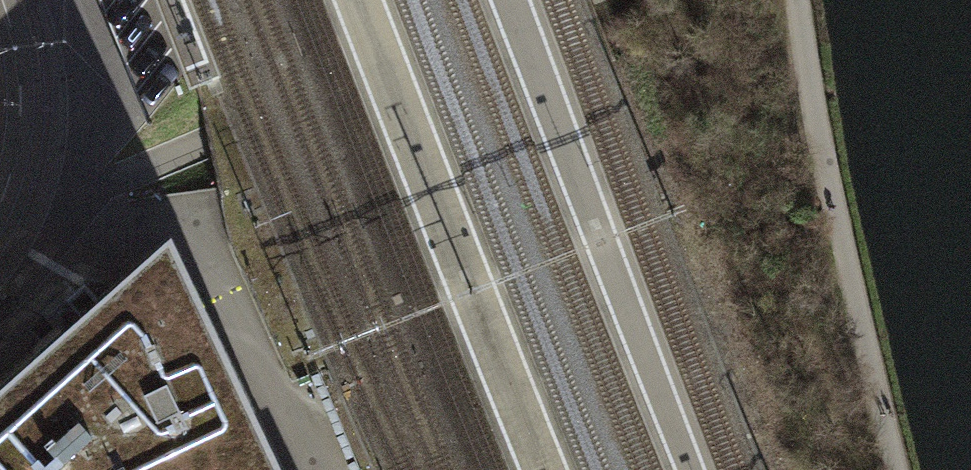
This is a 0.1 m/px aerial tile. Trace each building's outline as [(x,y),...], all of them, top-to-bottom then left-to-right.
[(189,241),(169,258),(53,359),(0,406),(0,469),(295,469),(189,241)]
